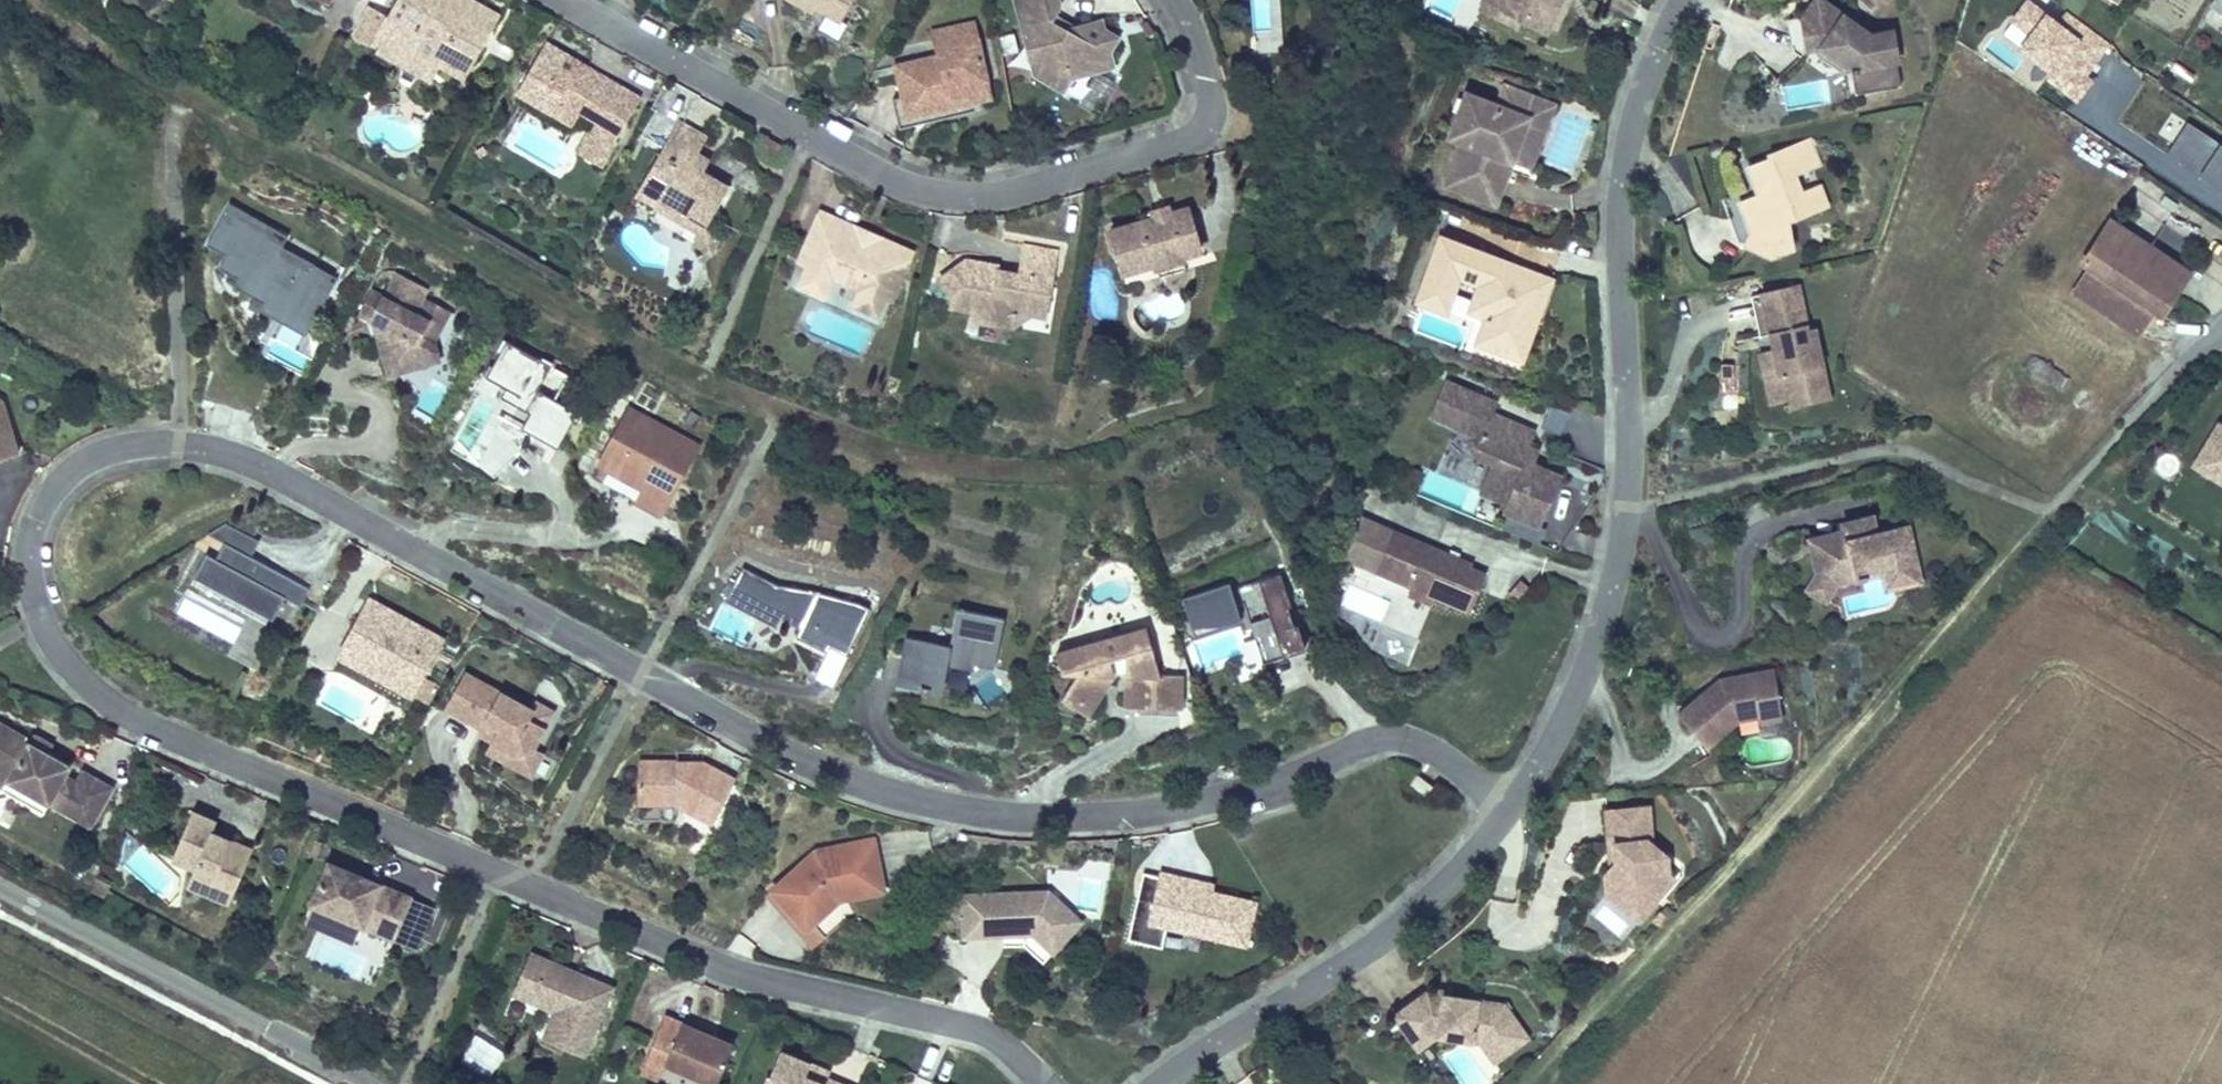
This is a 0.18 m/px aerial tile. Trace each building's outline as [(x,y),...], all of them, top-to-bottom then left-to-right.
[(467,3),(462,3),(456,0),(454,0),(452,2),(450,4),(440,7),(428,0),(391,0),(396,3),(390,14),(371,4),(354,35),(373,45),(379,34),(387,39),(381,50),(391,55),(396,44),(415,55),(419,52),(434,61),(455,71),(457,67),(476,66),(486,46),(483,42),(488,31),(493,34),(500,21),(467,3)] [(818,4),(812,0),(807,0),(804,5),(814,10),(818,4)] [(818,4),(842,17),(851,0),(812,0),(818,4)] [(1066,0),(1020,0),(1033,44),(1048,42),(1051,56),(1041,73),(1073,89),(1083,72),(1121,61),(1117,44),(1126,34),(1116,24),(1114,29),(1109,18),(1076,26),(1062,22),(1059,14),(1062,13),(1067,3),(1066,0)] [(1501,4),(1493,0),(1485,0),(1481,10),(1495,17),(1501,4)] [(1562,0),(1493,0),(1501,4),(1495,17),(1517,26),(1524,12),(1557,28),(1567,6),(1561,2),(1562,0)] [(2207,6),(2221,16),(2221,0),(2211,0),(2207,6)] [(2068,11),(2058,24),(2027,1),(2013,20),(2031,34),(2021,48),(2051,71),(2047,76),(2077,99),(2091,80),(2084,75),(2109,42),(2068,11)] [(1892,88),(1881,33),(1860,38),(1818,3),(1808,15),(1794,16),(1797,48),(1811,47),(1814,46),(1841,68),(1842,71),(1848,70),(1853,96),(1892,88)] [(1550,25),(1524,12),(1521,19),(1547,31),(1550,25)] [(1797,48),(1794,16),(1779,18),(1782,50),(1797,48)] [(901,116),(893,117),(896,131),(972,114),(971,107),(990,103),(985,83),(990,82),(979,38),(974,39),(970,22),(927,31),(933,56),(889,66),(897,100),(901,116)] [(483,42),(486,46),(493,34),(488,31),(483,42)] [(1033,44),(1041,73),(1051,56),(1048,42),(1033,44)] [(425,75),(434,61),(419,52),(415,55),(396,44),(391,55),(425,75)] [(645,100),(604,77),(602,83),(581,71),(584,65),(548,45),(524,89),(579,121),(588,106),(605,116),(584,154),(606,167),(645,100)] [(1841,68),(1814,46),(1811,47),(1797,48),(1798,59),(1808,58),(1829,74),(1842,71),(1841,68)] [(602,83),(604,77),(584,65),(581,71),(602,83)] [(1853,96),(1848,70),(1842,71),(1847,97),(1853,96)] [(1510,159),(1524,121),(1542,127),(1551,101),(1502,83),(1495,103),(1464,91),(1447,136),(1460,140),(1444,183),(1495,202),(1510,159)] [(889,102),(893,117),(901,116),(897,100),(889,102)] [(1529,165),(1542,127),(1524,121),(1510,159),(1529,165)] [(697,162),(702,153),(710,139),(682,123),(648,187),(686,210),(695,209),(697,222),(714,230),(738,190),(710,175),(712,170),(697,162)] [(2188,123),(2166,154),(2221,192),(2221,146),(2188,123)] [(780,148),(763,140),(758,149),(775,157),(780,148)] [(1817,206),(1811,187),(1792,194),(1785,174),(1810,165),(1801,141),(1761,154),(1763,158),(1738,166),(1746,186),(1754,184),(1757,192),(1736,199),(1747,230),(1745,248),(1768,254),(1789,247),(1777,215),(1785,212),(1786,217),(1817,206)] [(716,162),(702,153),(697,162),(712,170),(716,162)] [(686,210),(648,187),(643,195),(661,207),(664,217),(695,234),(714,230),(697,222),(695,209),(686,210)] [(1747,230),(1736,199),(1729,202),(1740,232),(1747,230)] [(287,234),(229,200),(205,242),(224,253),(218,263),(238,275),(233,283),(254,295),(248,304),(272,318),(274,314),(305,332),(338,275),(282,243),(287,234)] [(1170,202),(1156,207),(1158,213),(1173,208),(1170,202)] [(1158,213),(1156,207),(1143,211),(1143,219),(1115,227),(1130,271),(1158,261),(1186,251),(1204,245),(1189,203),(1173,208),(1158,213)] [(913,251),(885,239),(880,251),(855,240),(859,228),(822,213),(803,261),(811,264),(802,287),(827,298),(836,275),(864,285),(858,301),(881,310),(886,294),(894,296),(913,251)] [(2191,271),(2108,217),(2077,264),(2084,269),(2069,293),(2137,336),(2152,313),(2160,318),(2191,271)] [(880,251),(885,239),(859,228),(855,240),(880,251)] [(1538,316),(1549,286),(1528,279),(1526,278),(1525,278),(1523,279),(1522,279),(1521,280),(1520,280),(1519,282),(1518,283),(1509,280),(1514,264),(1439,236),(1416,301),(1447,312),(1459,277),(1479,285),(1470,311),(1486,317),(1477,342),(1511,353),(1526,312),(1538,316)] [(1000,270),(1001,264),(1001,257),(968,252),(945,273),(958,290),(957,302),(972,305),(970,319),(1015,327),(1034,314),(1035,298),(1051,300),(1060,248),(1026,242),(1021,268),(1013,267),(1012,273),(1000,270)] [(1186,251),(1158,261),(1163,274),(1191,264),(1186,251)] [(882,328),(894,296),(886,294),(881,310),(858,301),(864,285),(836,275),(827,298),(802,287),(811,264),(803,261),(792,291),(882,328)] [(1013,267),(1001,264),(1000,270),(1012,273),(1013,267)] [(1552,277),(1514,264),(1509,280),(1518,283),(1519,282),(1520,280),(1521,280),(1522,279),(1523,279),(1525,278),(1526,278),(1528,279),(1549,286),(1552,277)] [(441,361),(437,341),(422,333),(430,316),(436,319),(442,307),(424,298),(429,288),(393,270),(382,291),(370,285),(355,312),(369,319),(387,328),(390,336),(380,354),(384,374),(441,361)] [(1822,375),(1813,331),(1806,333),(1796,284),(1759,292),(1768,336),(1772,351),(1757,354),(1763,378),(1777,375),(1782,400),(1788,399),(1810,394),(1807,378),(1822,375)] [(1768,336),(1759,292),(1748,295),(1757,338),(1768,336)] [(1035,298),(1034,314),(1049,315),(1051,300),(1035,298)] [(437,341),(451,313),(442,307),(436,319),(430,316),(422,333),(437,341)] [(1523,358),(1538,316),(1526,312),(1511,353),(1523,358)] [(390,336),(387,328),(369,319),(380,354),(390,336)] [(531,396),(546,369),(536,363),(534,366),(496,346),(490,357),(493,359),(486,372),(483,371),(477,382),(499,394),(495,402),(525,418),(517,433),(541,445),(553,452),(572,417),(531,396)] [(1782,400),(1777,375),(1763,378),(1768,403),(1782,400)] [(1790,407),(1828,399),(1822,375),(1807,378),(1810,394),(1788,399),(1790,407)] [(1530,466),(1536,452),(1531,450),(1538,435),(1495,417),(1500,407),(1450,385),(1435,420),(1483,440),(1476,457),(1493,465),(1520,476),(1506,504),(1504,511),(1541,528),(1562,479),(1530,466)] [(1,398),(0,400),(0,456),(16,451),(1,398)] [(1559,433),(1567,413),(1551,406),(1543,426),(1559,433)] [(615,475),(642,419),(634,415),(600,485),(642,506),(640,509),(667,523),(670,518),(648,507),(654,494),(615,475)] [(670,518),(704,449),(693,444),(642,419),(615,475),(654,494),(648,507),(670,518)] [(2221,422),(2217,419),(2205,439),(2221,450),(2221,422)] [(2221,459),(2221,458),(2221,450),(2205,439),(2192,459),(2221,477),(2221,460),(2221,459)] [(1506,504),(1520,476),(1493,465),(1479,493),(1506,504)] [(1485,572),(1470,566),(1472,562),(1360,514),(1343,555),(1470,609),(1485,572)] [(1922,581),(1910,528),(1878,535),(1876,521),(1847,528),(1850,541),(1815,549),(1821,575),(1836,582),(1862,577),(1862,580),(1870,579),(1869,575),(1885,571),(1894,570),(1902,577),(1904,585),(1922,581)] [(244,543),(211,526),(196,536),(210,543),(237,558),(244,543)] [(237,558),(210,543),(201,560),(191,555),(179,578),(259,621),(271,598),(286,606),(295,589),(237,558)] [(850,651),(873,610),(862,604),(831,597),(785,580),(783,584),(747,564),(729,596),(780,624),(785,615),(803,625),(798,635),(825,650),(831,640),(850,651)] [(1235,614),(1230,599),(1237,596),(1256,656),(1277,649),(1277,646),(1297,639),(1291,618),(1287,619),(1276,584),(1279,583),(1274,567),(1178,598),(1179,598),(1179,600),(1179,601),(1188,629),(1235,614)] [(1904,585),(1902,577),(1894,570),(1885,571),(1889,588),(1904,585)] [(1829,597),(1836,582),(1821,575),(1814,589),(1829,597)] [(399,623),(356,601),(350,611),(393,633),(399,623)] [(407,680),(429,639),(399,623),(393,633),(350,611),(326,657),(369,680),(378,664),(407,680)] [(940,696),(945,669),(969,673),(970,667),(992,671),(1003,620),(955,611),(948,648),(904,639),(894,687),(940,696)] [(1160,674),(1145,629),(1126,636),(1126,655),(1109,660),(1104,643),(1056,658),(1062,676),(1078,671),(1065,699),(1092,712),(1108,678),(1126,676),(1126,708),(1182,708),(1182,674),(1160,674)] [(1277,649),(1299,642),(1297,639),(1277,646),(1277,649)] [(841,669),(850,651),(831,640),(825,650),(821,658),(841,669)] [(399,696),(407,680),(378,664),(369,680),(399,696)] [(1756,706),(1782,702),(1776,670),(1722,680),(1722,685),(1715,686),(1712,681),(1667,711),(1693,750),(1736,721),(1758,717),(1756,706)] [(452,673),(433,709),(469,728),(484,735),(480,741),(504,753),(521,748),(532,726),(516,717),(520,709),(452,673)] [(532,726),(540,710),(524,702),(520,709),(516,717),(532,726)] [(1784,718),(1782,702),(1756,706),(1758,717),(1759,723),(1784,718)] [(72,758),(26,732),(28,728),(0,712),(0,779),(4,781),(9,772),(50,795),(92,820),(115,780),(84,761),(77,772),(67,766),(72,758)] [(484,735),(469,728),(466,734),(480,741),(484,735)] [(519,774),(530,753),(521,748),(504,753),(480,741),(475,751),(519,774)] [(713,820),(734,779),(702,763),(638,760),(636,799),(674,801),(713,820)] [(50,795),(9,772),(4,781),(44,805),(50,795)] [(1417,774),(1409,784),(1422,794),(1430,784),(1417,774)] [(674,819),(674,801),(636,799),(635,817),(674,819)] [(1673,873),(1657,862),(1664,851),(1651,842),(1648,806),(1605,810),(1608,843),(1613,843),(1614,860),(1610,867),(1606,873),(1620,883),(1641,898),(1657,896),(1673,873)] [(242,886),(259,845),(237,835),(227,831),(230,826),(223,823),(225,818),(199,807),(179,854),(201,864),(199,868),(242,886)] [(237,835),(239,830),(230,826),(227,831),(237,835)] [(889,895),(886,850),(828,855),(779,888),(808,930),(815,925),(845,905),(845,897),(889,895)] [(401,935),(420,893),(364,870),(363,874),(356,871),(358,867),(336,857),(318,899),(401,935)] [(103,888),(109,874),(96,868),(90,882),(103,888)] [(242,886),(199,868),(194,881),(236,899),(242,886)] [(1248,947),(1259,900),(1213,889),(1179,881),(1181,875),(1160,870),(1158,876),(1147,923),(1166,928),(1248,947)] [(1158,876),(1143,872),(1127,939),(1161,947),(1166,928),(1147,923),(1158,876)] [(1214,883),(1181,875),(1179,881),(1213,889),(1214,883)] [(1641,898),(1620,883),(1612,895),(1643,916),(1657,896),(1641,898)] [(808,930),(779,888),(774,892),(813,949),(826,941),(815,925),(808,930)] [(1048,890),(960,893),(962,940),(1023,936),(1031,936),(1051,954),(1053,956),(1085,921),(1048,890)] [(889,901),(889,895),(845,897),(845,905),(889,901)] [(1051,954),(1031,936),(1023,936),(1023,946),(1042,964),(1051,954)] [(583,1050),(612,982),(579,968),(575,977),(568,974),(569,969),(562,960),(530,947),(513,988),(554,1005),(543,1033),(583,1050)] [(575,977),(579,968),(562,960),(569,969),(568,974),(575,977)] [(1508,1021),(1495,1003),(1417,991),(1385,1014),(1409,1048),(1428,1034),(1462,1040),(1463,1030),(1490,1035),(1508,1021)] [(714,1079),(731,1039),(662,1010),(645,1051),(663,1058),(714,1079)] [(1485,1058),(1518,1034),(1508,1021),(1490,1035),(1463,1030),(1462,1040),(1471,1040),(1485,1058)] [(826,1072),(828,1066),(820,1062),(818,1067),(807,1063),(809,1058),(778,1045),(762,1083),(853,1083),(826,1072)] [(656,1073),(663,1058),(645,1051),(638,1066),(656,1073)]
